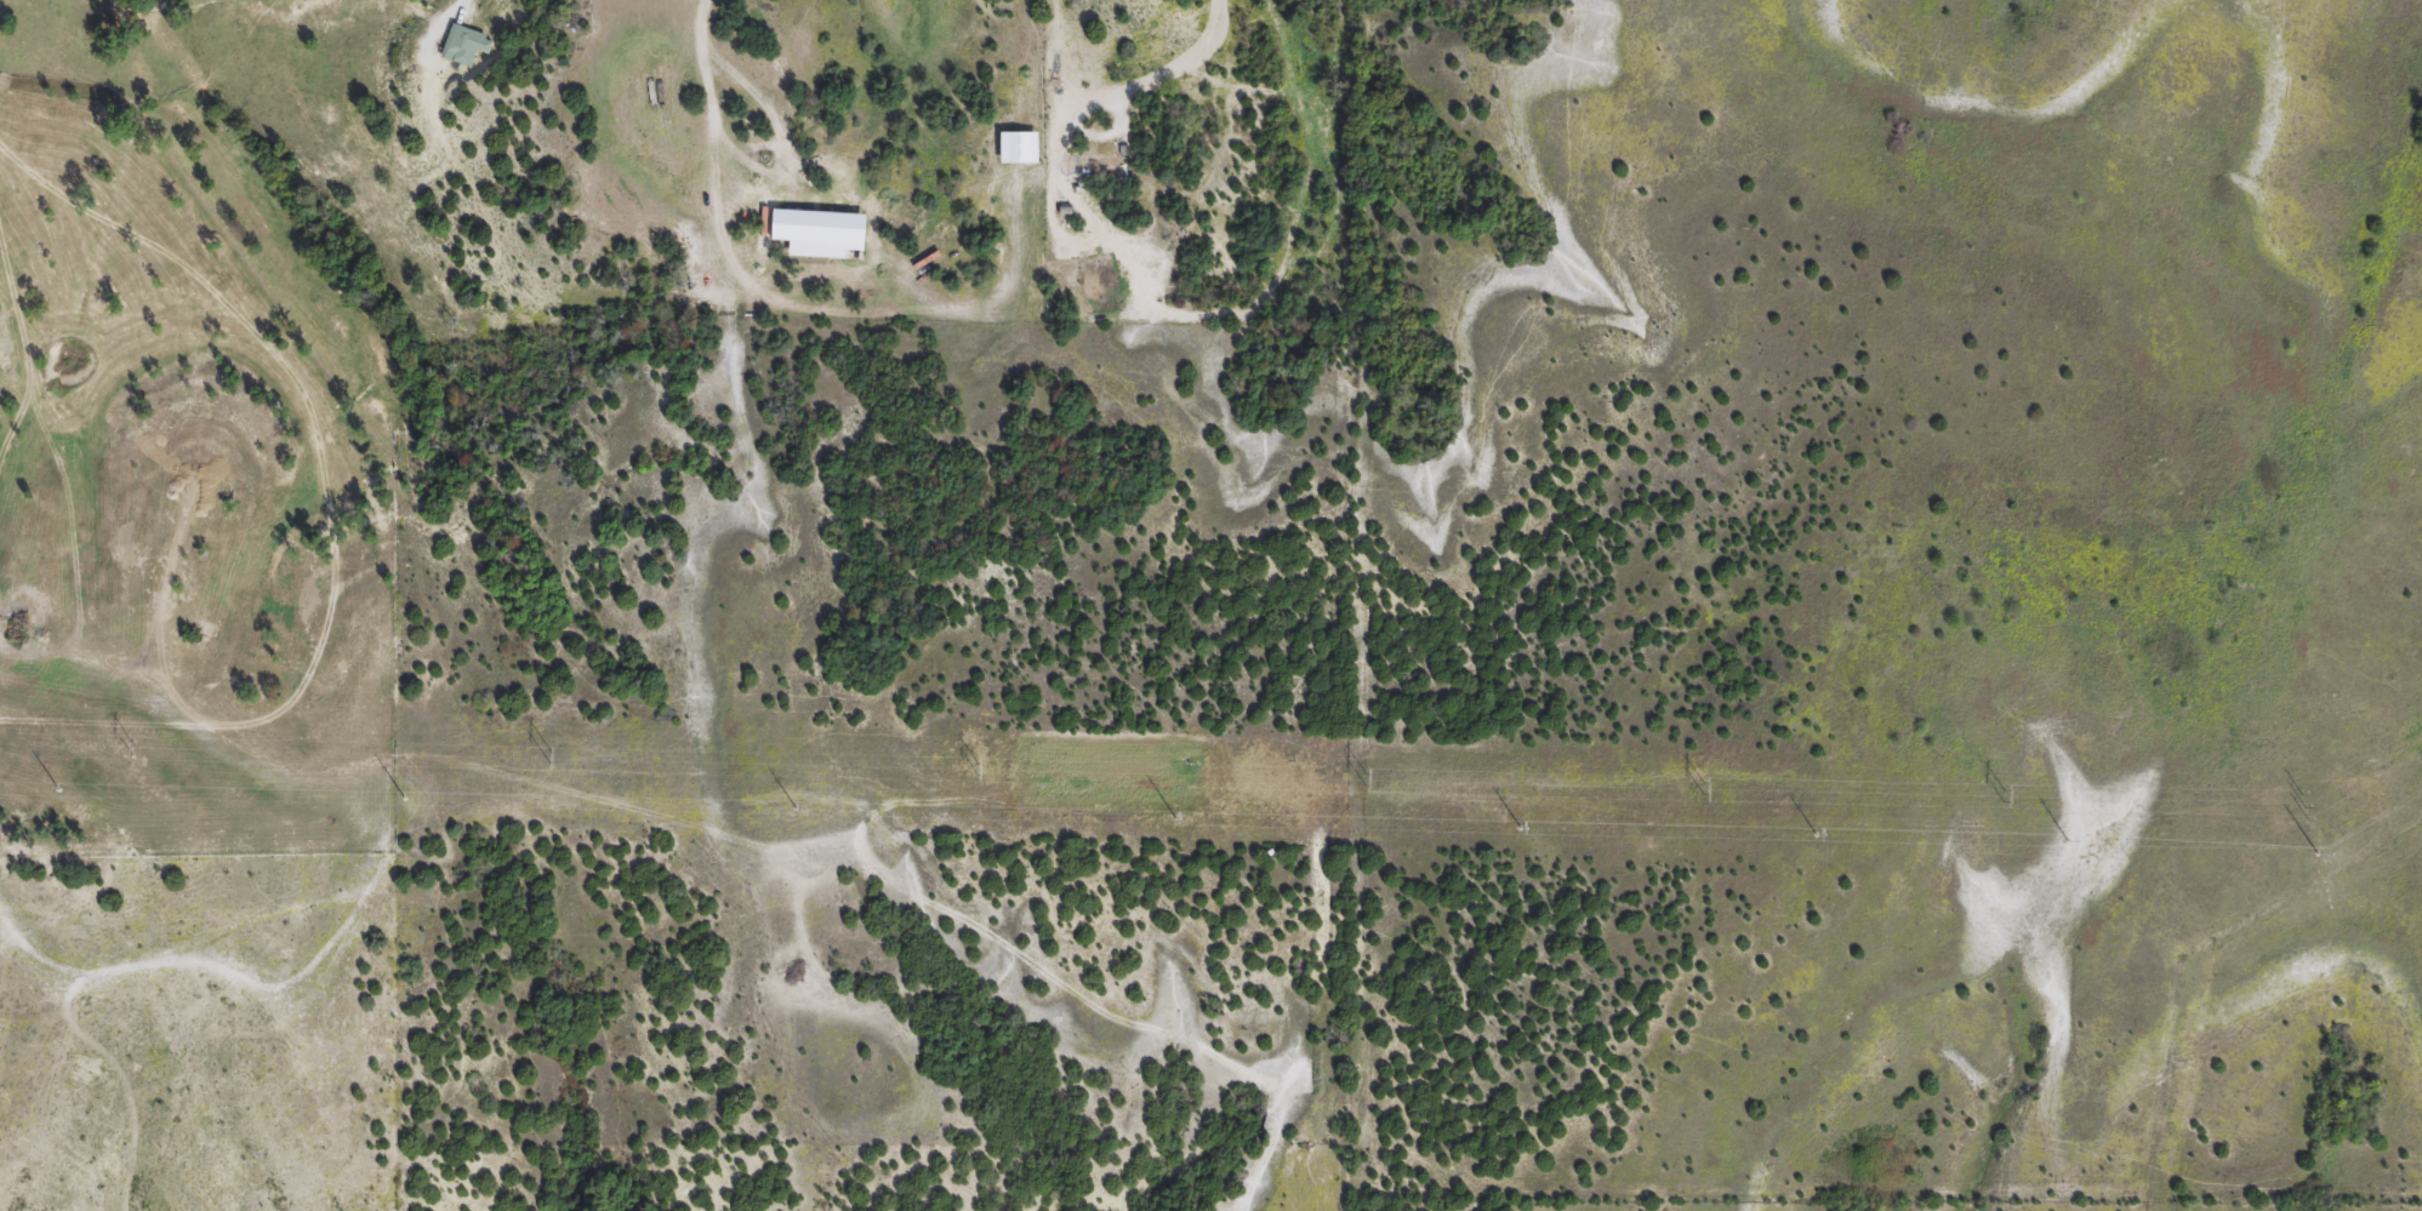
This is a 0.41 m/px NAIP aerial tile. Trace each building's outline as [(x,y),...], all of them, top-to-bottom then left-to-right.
[(471,70),(441,59),(455,24),(495,40),(489,56),(478,52),(471,70)]
